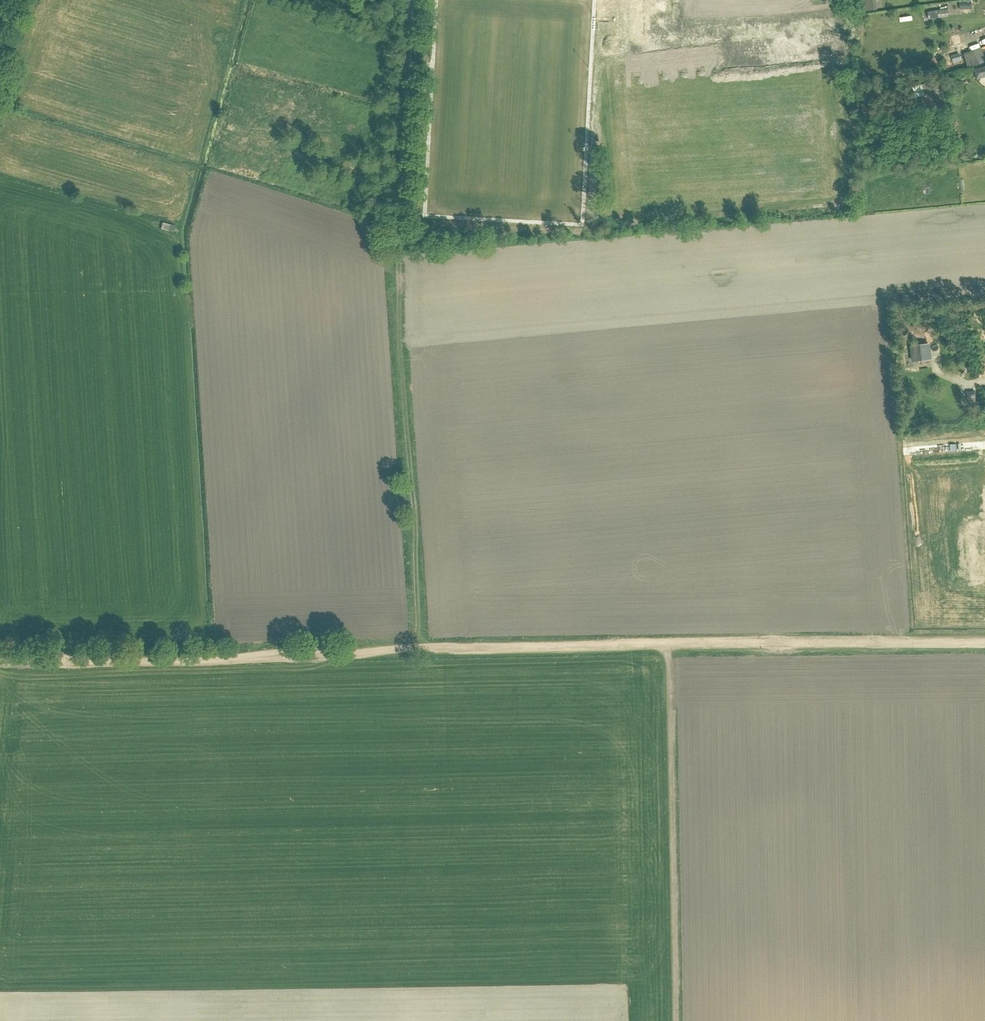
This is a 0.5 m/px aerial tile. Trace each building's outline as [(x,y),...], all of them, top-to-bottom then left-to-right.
[(653,2),(644,2),(645,23),(654,23),(653,2)] [(927,11),(928,20),(948,17),(947,9),(927,11)] [(960,53),(952,56),(955,64),(963,61),(960,53)] [(973,69),(976,79),(984,77),(984,66),(973,69)] [(912,347),(912,354),(930,352),(929,344),(912,347)]
